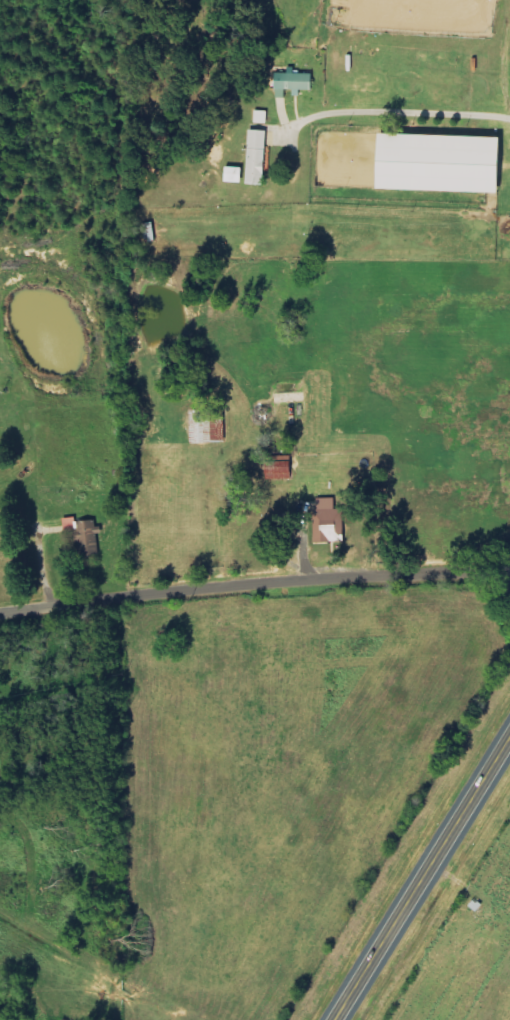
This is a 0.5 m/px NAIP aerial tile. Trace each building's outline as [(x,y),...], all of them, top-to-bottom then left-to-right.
[(280,90),(316,89),(315,73),(299,74),(299,67),(290,67),(290,73),(279,73),(280,90)] [(268,123),(269,111),(256,111),(256,123),(268,123)] [(268,185),(269,130),(252,130),(250,184),(268,185)] [(495,137),(371,134),(370,189),(494,193),(495,137)] [(246,167),(230,167),(230,182),(246,183),(246,167)] [(269,480),(295,479),(294,459),(268,460),(269,480)] [(320,499),(320,509),(317,510),(318,543),(346,542),(344,509),(338,509),(337,498),(320,499)] [(102,555),(99,521),(79,523),(78,517),(66,519),(67,531),(78,530),(81,558),(102,555)]
